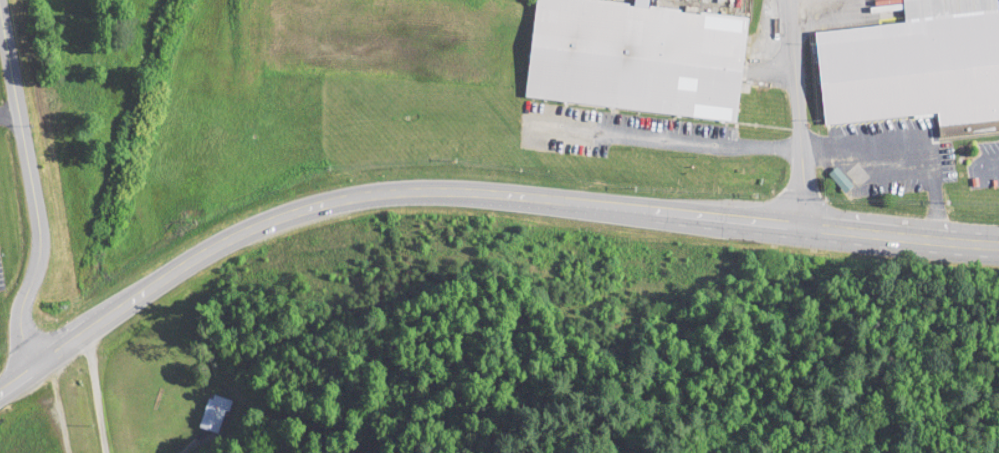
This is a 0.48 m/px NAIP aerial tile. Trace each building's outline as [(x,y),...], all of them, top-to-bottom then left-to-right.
[(733,121),(744,15),(602,0),(532,0),(521,98),(733,121)] [(994,6),(994,0),(866,0),(868,26),(813,30),(820,123),(934,115),(935,123),(998,118),(998,6),(994,6)] [(229,399),(208,393),(197,427),(218,434),(229,399)]
